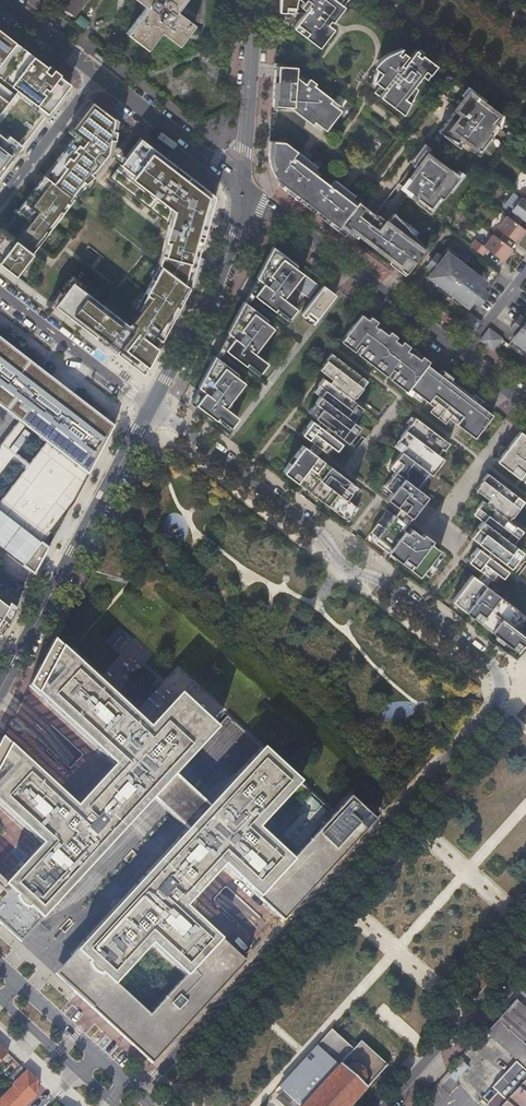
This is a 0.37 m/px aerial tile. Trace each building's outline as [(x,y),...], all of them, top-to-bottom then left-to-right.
[(75,14),(87,0),(71,0),(65,6),(75,14)] [(145,6),(125,32),(146,48),(160,31),(177,44),(193,23),(175,10),(183,0),(138,0),(145,6)] [(278,12),(285,13),(295,0),(279,0),(278,12)] [(285,13),(302,15),(308,7),(306,5),(303,10),(298,7),(303,0),(295,0),(285,13)] [(298,7),(303,10),(306,5),(308,7),(302,15),(295,24),(307,33),(303,37),(318,48),(331,31),(328,29),(330,27),(326,24),(330,19),(340,5),(337,3),(339,0),(303,0),(298,7)] [(341,6),(340,5),(330,19),(332,21),(343,7),(341,6)] [(84,28),(89,22),(80,15),(75,21),(84,28)] [(307,33),(295,24),(292,28),(303,37),(307,33)] [(70,84),(0,30),(0,77),(18,91),(15,95),(22,100),(16,108),(9,103),(0,96),(0,174),(70,84)] [(396,55),(397,55),(405,62),(411,54),(417,59),(419,57),(403,45),(396,55)] [(405,62),(397,55),(396,56),(393,58),(390,61),(387,59),(380,64),(385,68),(382,72),(378,76),(374,73),(373,77),(370,86),(372,84),(377,88),(372,95),(388,108),(392,103),(402,111),(413,90),(410,88),(419,76),(421,78),(431,65),(419,57),(417,59),(411,54),(405,62)] [(385,68),(380,64),(379,65),(374,73),(378,76),(382,72),(385,68)] [(273,84),(272,105),(286,106),(289,109),(291,106),(323,130),(338,110),(335,107),(327,102),(329,99),(312,86),(314,83),(296,69),(296,67),(275,66),(273,84)] [(459,98),(462,100),(467,93),(472,98),(480,104),(482,102),(482,101),(466,89),(459,98)] [(467,93),(462,100),(435,134),(442,137),(455,142),(458,138),(463,142),(472,149),(477,152),(488,138),(495,129),(491,126),(498,117),(480,104),(472,98),(467,93)] [(22,100),(15,95),(9,103),(16,108),(22,100)] [(337,105),(329,99),(327,102),(335,107),(337,105)] [(44,175),(70,196),(82,180),(94,167),(107,152),(113,118),(91,101),(70,128),(76,133),(44,175)] [(400,116),(402,111),(392,103),(388,108),(400,116)] [(291,106),(289,109),(321,133),(323,130),(291,106)] [(455,142),(442,137),(441,138),(457,150),(463,142),(458,138),(455,142)] [(490,139),(488,138),(477,152),(472,149),(469,153),(476,158),(490,139)] [(186,290),(188,284),(214,196),(140,139),(109,178),(168,224),(157,263),(159,264),(136,308),(137,310),(127,324),(71,281),(54,304),(109,347),(142,372),(157,344),(186,290)] [(268,161),(279,186),(336,229),(356,203),(356,202),(350,198),(340,190),(342,187),(332,180),(327,185),(315,176),(318,173),(313,169),(302,161),(304,158),(282,142),(269,141),(268,161)] [(422,151),(426,153),(428,150),(423,146),(413,159),(415,161),(422,151)] [(457,178),(454,175),(426,153),(422,151),(415,161),(405,174),(409,177),(401,188),(407,193),(404,197),(415,202),(428,209),(437,198),(440,200),(450,188),(457,178)] [(314,167),(304,158),(302,161),(313,169),(314,167)] [(457,172),(454,175),(457,178),(450,188),(452,189),(462,176),(457,172)] [(409,177),(405,174),(396,185),(401,188),(409,177)] [(2,230),(0,228),(0,263),(14,274),(73,197),(70,196),(44,175),(2,230)] [(352,196),(342,187),(340,190),(350,198),(352,196)] [(362,195),(356,203),(365,209),(370,201),(362,195)] [(428,215),(440,200),(437,198),(428,209),(415,202),(413,204),(428,215)] [(521,198),(507,216),(518,225),(522,219),(525,222),(525,202),(521,198)] [(356,203),(336,229),(342,234),(347,227),(357,235),(358,235),(397,265),(395,267),(404,274),(423,249),(410,235),(397,221),(391,214),(380,229),(377,227),(382,220),(376,215),(373,218),(372,217),(373,215),(365,209),(356,203)] [(518,225),(507,216),(493,234),(504,243),(508,237),(516,243),(525,231),(518,225)] [(398,220),(397,221),(410,235),(413,231),(398,220)] [(475,239),(470,246),(482,255),(486,248),(502,261),(512,249),(504,243),(493,234),(484,246),(475,239)] [(358,235),(357,235),(356,237),(395,267),(397,265),(358,235)] [(270,252),(256,278),(262,283),(253,294),(273,310),(275,307),(288,317),(295,308),(283,298),(292,286),(308,298),(318,285),(275,252),(273,254),(270,252)] [(499,274),(488,265),(479,277),(447,253),(442,259),(434,270),(429,277),(468,307),(473,300),(481,289),(485,293),(499,274)] [(434,270),(442,259),(436,254),(428,265),(434,270)] [(302,313),(314,322),(333,297),(321,287),(302,313)] [(487,294),(485,293),(481,289),(473,300),(479,305),(487,294)] [(259,371),(266,362),(254,352),(273,327),(264,320),(266,318),(244,301),(227,332),(233,337),(224,349),(244,364),(246,362),(259,371)] [(467,312),(459,324),(471,334),(480,322),(467,312)] [(521,318),(525,322),(517,332),(512,339),(525,349),(525,312),(521,318)] [(372,322),(361,314),(341,341),(354,351),(360,344),(363,346),(362,347),(372,354),(367,361),(373,366),(378,360),(385,364),(380,371),(387,376),(393,369),(396,371),(395,372),(404,379),(399,386),(406,391),(409,387),(422,397),(426,393),(431,397),(427,402),(434,407),(430,412),(445,424),(450,419),(456,424),(458,421),(464,425),(462,428),(477,440),(495,417),(479,404),(453,385),(431,368),(412,353),(411,352),(410,353),(406,350),(407,349),(392,338),(378,327),(377,328),(374,325),(375,324),(372,322)] [(525,322),(521,318),(519,317),(511,328),(517,332),(525,322)] [(489,329),(480,340),(493,350),(501,338),(489,329)] [(8,345),(0,339),(0,356),(8,345)] [(8,345),(0,356),(0,408),(3,410),(17,422),(32,433),(44,443),(32,459),(26,466),(0,501),(0,549),(33,575),(48,548),(41,542),(73,501),(81,487),(75,483),(79,479),(84,472),(87,475),(108,435),(113,426),(38,368),(35,366),(8,345)] [(372,354),(362,347),(358,354),(367,361),(372,354)] [(356,382),(361,376),(332,353),(326,360),(333,365),(326,374),(333,380),(331,383),(323,377),(318,384),(325,389),(319,396),(315,402),(321,407),(314,416),(322,422),(319,425),(312,420),(306,426),(313,431),(308,438),(324,451),(329,444),(336,449),(341,442),(331,435),(334,432),(347,442),(354,432),(348,427),(353,421),(358,414),(351,409),(356,403),(348,397),(351,393),(356,397),(363,387),(356,382)] [(230,426),(237,417),(225,407),(244,382),(235,375),(237,373),(215,356),(198,387),(204,392),(195,403),(215,418),(217,416),(230,426)] [(333,365),(326,360),(319,369),(326,374),(333,365)] [(385,364),(378,360),(373,366),(380,371),(385,364)] [(404,379),(395,372),(390,379),(399,386),(404,379)] [(368,381),(361,376),(356,382),(363,387),(368,381)] [(325,389),(318,384),(313,391),(319,396),(325,389)] [(431,397),(426,393),(422,397),(427,402),(431,397)] [(321,407),(315,402),(308,411),(314,416),(321,407)] [(363,408),(356,403),(351,409),(358,414),(363,408)] [(415,417),(400,437),(407,443),(401,451),(395,458),(401,462),(394,471),(390,476),(397,482),(390,491),(385,498),(410,516),(419,504),(421,506),(422,505),(418,501),(424,493),(415,487),(434,462),(439,455),(437,454),(441,448),(429,438),(433,433),(438,437),(439,436),(422,423),(415,417)] [(450,419),(445,424),(452,429),(456,424),(450,419)] [(359,426),(353,421),(348,427),(354,432),(359,426)] [(14,457),(26,466),(32,459),(19,450),(32,433),(17,422),(0,444),(0,475),(14,457)] [(313,431),(306,426),(301,433),(308,438),(313,431)] [(433,433),(429,438),(441,448),(443,449),(448,443),(439,436),(438,437),(433,433)] [(517,434),(497,461),(510,472),(510,471),(515,465),(521,469),(516,476),(519,479),(524,472),(525,473),(525,440),(517,434)] [(400,437),(393,445),(401,451),(407,443),(400,437)] [(355,485),(302,445),(282,471),(302,486),(307,480),(313,485),(308,491),(341,516),(346,510),(352,515),(357,508),(345,498),(355,485)] [(401,462),(395,458),(388,467),(394,471),(401,462)] [(521,469),(515,465),(510,471),(516,476),(521,469)] [(517,495),(487,473),(482,480),(488,485),(481,494),(487,499),(485,502),(482,500),(477,507),(486,514),(476,527),(483,532),(476,541),(482,546),(480,549),(477,547),(471,554),(481,561),(476,568),(490,578),(495,572),(501,577),(507,570),(496,561),(498,558),(509,567),(517,557),(510,552),(515,545),(512,543),(517,537),(510,532),(515,525),(508,519),(510,516),(511,517),(518,507),(512,502),(517,495)] [(397,482),(390,476),(383,486),(390,491),(397,482)] [(307,480),(302,486),(308,491),(313,485),(307,480)] [(488,485),(482,480),(475,489),(481,494),(488,485)] [(428,497),(424,493),(418,501),(422,505),(428,497)] [(523,501),(517,495),(512,502),(518,507),(523,501)] [(405,523),(394,515),(384,528),(377,523),(370,532),(393,550),(390,554),(409,568),(412,564),(429,577),(436,568),(429,563),(439,550),(410,528),(407,532),(401,528),(405,523)] [(410,528),(405,523),(401,528),(407,532),(410,528)] [(522,530),(515,525),(510,532),(517,537),(522,530)] [(522,550),(515,545),(510,552),(517,557),(522,550)] [(481,561),(471,554),(466,560),(476,568),(481,561)] [(501,577),(495,572),(490,578),(496,583),(501,577)] [(511,632),(516,625),(510,620),(515,614),(495,599),(492,603),(486,598),(489,594),(469,579),(449,605),(455,610),(460,604),(466,609),(462,615),(468,620),(473,614),(475,616),(479,619),(474,625),(507,650),(512,644),(518,648),(524,642),(511,632)] [(16,609),(0,597),(0,639),(16,609)] [(466,609),(460,604),(455,610),(462,615),(466,609)] [(524,615),(515,614),(510,620),(516,625),(524,615)] [(105,642),(120,654),(105,673),(122,687),(150,653),(119,627),(105,642)] [(0,924),(20,942),(37,922),(43,916),(53,905),(152,798),(186,829),(77,948),(71,954),(54,973),(151,1063),(243,961),(218,938),(184,906),(221,865),(255,897),(281,920),(373,819),(348,796),(290,859),(256,827),(297,782),(260,747),(208,804),(174,773),(216,727),(179,693),(148,727),(61,648),(54,641),(53,640),(36,671),(28,687),(36,694),(113,764),(76,805),(9,745),(1,737),(0,739),(0,805),(41,843),(5,882),(0,877),(0,924)] [(522,1041),(525,1037),(525,1007),(516,998),(497,1018),(522,1041)] [(522,1041),(497,1018),(485,1031),(525,1067),(525,1044),(522,1041)] [(366,1086),(386,1063),(360,1040),(352,1048),(330,1029),(317,1043),(277,1088),(284,1095),(296,1105),(348,1105),(366,1086)] [(458,1076),(468,1065),(462,1059),(452,1070),(452,1074),(455,1076),(458,1076)] [(525,1077),(525,1069),(515,1059),(479,1101),(484,1105),(499,1105),(525,1077)] [(22,1104),(24,1105),(28,1103),(36,1095),(37,1089),(34,1089),(34,1086),(37,1086),(37,1079),(26,1070),(12,1084),(13,1085),(0,1097),(0,1105),(20,1105),(22,1104)] [(499,1105),(525,1105),(525,1077),(499,1105)] [(286,1105),(296,1105),(284,1095),(279,1100),(286,1105)]
